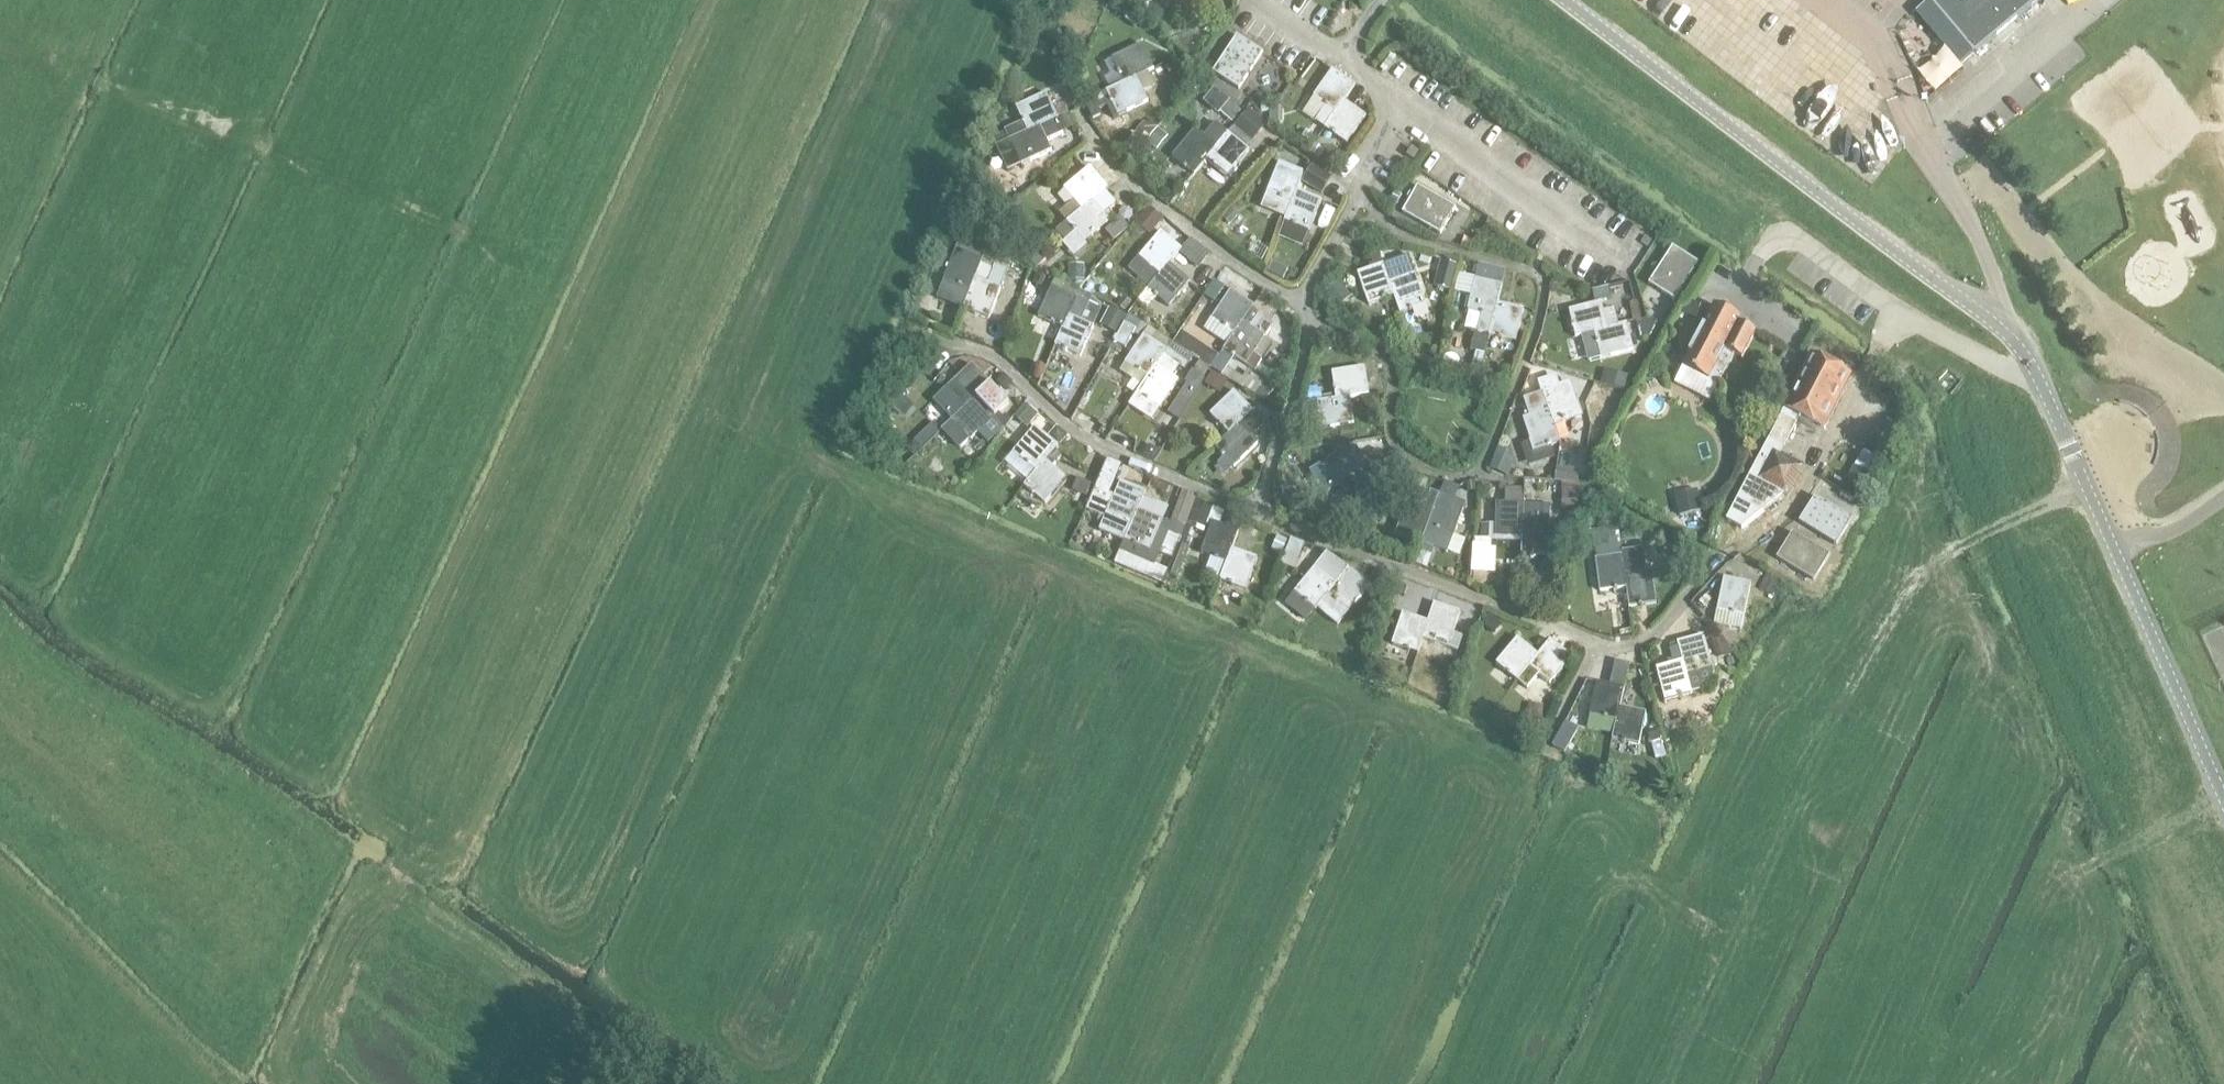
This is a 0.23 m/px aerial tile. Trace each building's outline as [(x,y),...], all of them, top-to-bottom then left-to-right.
[(1929,2),(1974,55),(2039,0),(1931,0),(1929,2)] [(1134,27),(1140,19),(1120,2),(1113,10),(1118,14),(1124,14),(1124,18),(1134,27)] [(1239,90),(1263,53),(1238,36),(1213,73),(1239,90)] [(1112,59),(1124,84),(1137,78),(1150,72),(1154,70),(1142,45),(1112,59)] [(1173,63),(1165,68),(1172,78),(1180,73),(1175,65),(1173,63)] [(1317,120),(1326,126),(1336,112),(1336,113),(1344,101),(1345,101),(1356,86),(1333,70),(1314,97),(1327,106),(1317,120)] [(1124,84),(1107,92),(1119,117),(1149,102),(1144,93),(1157,87),(1150,72),(1137,78),(1124,84)] [(1230,102),(1215,90),(1205,102),(1220,114),(1221,112),(1233,121),(1241,111),(1230,102)] [(1016,108),(1027,132),(1028,133),(1040,127),(1068,113),(1065,105),(1060,108),(1057,103),(1051,106),(1046,94),(1016,108)] [(1336,112),(1326,126),(1325,128),(1348,144),(1367,117),(1345,101),(1344,101),(1336,113),(1336,112)] [(1268,123),(1250,108),(1236,126),(1254,141),(1268,123)] [(1280,108),(1270,108),(1270,122),(1280,122),(1280,108)] [(1146,143),(1147,142),(1156,131),(1146,123),(1136,134),(1146,143)] [(1195,174),(1208,159),(1207,159),(1216,148),(1228,133),(1215,123),(1203,137),(1196,131),(1174,156),(1195,174)] [(1028,133),(1027,132),(1009,141),(997,147),(996,147),(1009,172),(1052,151),(1040,127),(1028,133)] [(1158,129),(1156,131),(1147,142),(1157,151),(1168,137),(1158,129)] [(1307,131),(1302,138),(1308,142),(1313,135),(1307,131)] [(997,147),(1009,141),(1005,133),(993,139),(997,147)] [(1207,159),(1208,159),(1228,176),(1250,151),(1228,133),(1216,148),(1207,159)] [(1315,144),(1309,153),(1318,159),(1324,150),(1315,144)] [(1267,193),(1292,204),(1297,191),(1298,191),(1305,173),(1279,163),(1267,193)] [(1312,167),(1303,183),(1321,193),(1330,178),(1312,167)] [(1065,189),(1082,210),(1093,201),(1104,192),(1108,189),(1090,168),(1065,189)] [(1418,186),(1402,213),(1441,235),(1456,208),(1418,186)] [(1292,204),(1285,222),(1310,232),(1322,201),(1298,191),(1297,191),(1292,204)] [(1082,210),(1056,232),(1065,243),(1076,233),(1085,243),(1111,222),(1102,212),(1113,203),(1104,192),(1093,201),(1082,210)] [(1395,192),(1390,202),(1396,205),(1402,195),(1395,192)] [(1149,208),(1137,221),(1151,233),(1163,220),(1149,208)] [(1232,210),(1224,219),(1230,224),(1238,216),(1232,210)] [(1007,231),(1015,225),(1006,213),(998,219),(1007,231)] [(1106,233),(1114,242),(1129,229),(1121,219),(1106,233)] [(1140,258),(1160,275),(1161,275),(1169,264),(1182,250),(1161,232),(1140,258)] [(945,281),(970,291),(971,291),(976,278),(981,266),(989,245),(963,235),(945,281)] [(1210,256),(1191,240),(1179,254),(1198,270),(1202,265),(1210,256)] [(1675,301),(1699,264),(1673,248),(1649,285),(1675,301)] [(1028,259),(1036,269),(1047,259),(1038,249),(1028,259)] [(1288,270),(1273,263),(1268,273),(1283,280),(1288,270)] [(1437,287),(1450,290),(1456,266),(1443,263),(1437,287)] [(1161,275),(1160,275),(1148,289),(1169,308),(1190,282),(1169,264),(1161,275)] [(1368,305),(1394,296),(1390,283),(1384,264),(1358,273),(1368,305)] [(1477,333),(1490,336),(1494,317),(1498,304),(1506,272),(1479,265),(1468,311),(1482,314),(1477,333)] [(971,291),(970,291),(963,309),(989,319),(1007,272),(994,267),(993,270),(981,266),(976,278),(971,291)] [(1045,277),(1039,274),(1035,282),(1042,285),(1045,277)] [(1394,296),(1400,314),(1426,306),(1416,274),(1390,283),(1394,296)] [(1214,281),(1205,296),(1215,303),(1225,288),(1214,281)] [(1339,282),(1326,292),(1336,305),(1349,294),(1339,282)] [(1038,317),(1063,328),(1069,316),(1077,298),(1052,287),(1038,317)] [(1609,287),(1593,292),(1596,303),(1612,299),(1609,287)] [(1212,319),(1234,334),(1235,334),(1243,323),(1252,310),(1254,307),(1231,291),(1212,319)] [(1063,328),(1055,346),(1080,357),(1094,327),(1081,321),(1089,304),(1077,298),(1069,316),(1063,328)] [(1118,305),(1125,311),(1131,303),(1125,298),(1118,305)] [(1682,313),(1705,325),(1683,368),(1709,381),(1718,386),(1734,356),(1743,360),(1757,333),(1739,323),(1741,319),(1715,306),(1710,316),(1699,310),(1701,306),(1689,300),(1682,313)] [(1576,338),(1584,336),(1590,361),(1601,359),(1602,359),(1634,351),(1627,324),(1625,324),(1608,328),(1605,314),(1602,303),(1569,311),(1576,338)] [(1494,317),(1490,336),(1517,342),(1524,310),(1498,304),(1494,317)] [(1119,335),(1125,324),(1128,318),(1110,308),(1101,325),(1119,335)] [(1235,334),(1234,334),(1223,350),(1219,356),(1211,368),(1222,376),(1234,357),(1255,370),(1272,344),(1264,339),(1274,324),(1259,315),(1252,310),(1243,323),(1235,334)] [(1669,310),(1663,320),(1669,324),(1675,314),(1669,310)] [(1136,330),(1125,324),(1115,342),(1126,348),(1136,330)] [(1126,363),(1148,378),(1149,378),(1156,366),(1156,367),(1167,351),(1172,343),(1149,327),(1126,363)] [(1211,368),(1219,356),(1182,332),(1174,344),(1211,369),(1211,368)] [(1488,337),(1475,334),(1471,350),(1484,353),(1488,337)] [(1149,378),(1148,378),(1129,406),(1140,413),(1149,401),(1160,409),(1179,381),(1172,377),(1179,367),(1184,370),(1188,365),(1167,351),(1156,367),(1156,366),(1149,378)] [(1784,410),(1785,411),(1799,418),(1823,431),(1850,377),(1811,357),(1784,410)] [(1209,369),(1199,363),(1195,369),(1204,376),(1209,369)] [(952,420),(966,407),(967,407),(977,398),(991,385),(972,365),(934,401),(952,420)] [(1462,366),(1460,374),(1478,379),(1480,371),(1462,366)] [(1332,373),(1336,400),(1350,398),(1364,396),(1369,395),(1365,368),(1332,373)] [(1186,383),(1188,384),(1169,414),(1179,421),(1205,379),(1195,373),(1193,371),(1186,383)] [(1606,371),(1602,384),(1624,390),(1628,377),(1606,371)] [(1504,375),(1487,372),(1485,382),(1502,384),(1504,375)] [(1228,382),(1212,373),(1206,384),(1221,393),(1228,382)] [(1013,383),(1004,375),(998,381),(1007,390),(1013,383)] [(1537,384),(1540,394),(1543,393),(1549,412),(1550,411),(1554,425),(1555,424),(1580,416),(1570,385),(1559,388),(1556,378),(1537,384)] [(1272,383),(1265,383),(1256,395),(1265,401),(1276,390),(1278,387),(1272,383)] [(977,398),(967,407),(966,407),(952,420),(971,440),(979,433),(989,444),(1004,429),(994,418),(1009,404),(991,385),(977,398)] [(1632,393),(1636,396),(1640,389),(1636,386),(1632,393)] [(1307,389),(1308,402),(1322,401),(1321,388),(1307,389)] [(1600,389),(1585,418),(1604,428),(1619,400),(1600,389)] [(1210,415),(1229,434),(1229,435),(1240,425),(1254,412),(1235,392),(1210,415)] [(1543,393),(1540,394),(1540,395),(1525,400),(1530,418),(1524,420),(1531,442),(1522,446),(1529,466),(1554,458),(1550,446),(1561,443),(1555,424),(1554,425),(1550,411),(1549,412),(1543,393)] [(1378,394),(1369,395),(1364,396),(1366,410),(1380,407),(1378,394)] [(912,404),(903,396),(894,406),(903,414),(912,404)] [(1336,400),(1317,402),(1321,430),(1354,425),(1350,398),(1336,400)] [(1037,413),(1040,410),(1030,400),(1017,415),(1029,426),(1039,414),(1037,413)] [(1229,435),(1229,434),(1215,447),(1234,467),(1258,444),(1251,437),(1274,415),(1259,407),(1254,412),(1240,425),(1229,435)] [(1795,426),(1799,418),(1785,411),(1728,524),(1742,531),(1762,515),(1785,497),(1787,498),(1801,469),(1779,458),(1795,426)] [(1014,452),(1036,471),(1037,472),(1046,461),(1055,451),(1059,447),(1053,442),(1035,427),(1014,452)] [(1052,434),(1053,442),(1059,447),(1067,436),(1057,428),(1052,434)] [(1324,495),(1340,485),(1340,484),(1352,477),(1363,470),(1368,467),(1383,458),(1378,450),(1363,459),(1356,448),(1346,450),(1338,454),(1310,471),(1324,495)] [(1148,450),(1144,455),(1154,461),(1160,452),(1155,449),(1148,450)] [(1491,469),(1509,476),(1514,464),(1505,460),(1509,453),(1499,449),(1496,457),(1495,456),(1491,469)] [(1037,472),(1036,471),(1024,486),(1045,504),(1066,479),(1053,468),(1062,457),(1055,451),(1046,461),(1037,472)] [(1129,467),(1108,458),(1096,488),(1109,494),(1118,474),(1125,477),(1129,467)] [(1406,482),(1415,476),(1407,465),(1398,471),(1406,482)] [(1340,484),(1340,485),(1354,508),(1383,491),(1368,467),(1363,470),(1352,477),(1340,484)] [(1555,482),(1564,484),(1575,485),(1577,473),(1557,469),(1555,482)] [(1092,485),(1080,480),(1075,493),(1087,497),(1092,485)] [(1125,540),(1133,522),(1133,523),(1138,510),(1139,510),(1144,499),(1146,492),(1121,481),(1100,530),(1125,540)] [(1429,526),(1422,542),(1447,552),(1465,504),(1448,498),(1453,485),(1445,482),(1440,495),(1439,495),(1433,512),(1433,513),(1428,526),(1429,526)] [(1475,482),(1467,483),(1468,492),(1477,491),(1475,482)] [(1583,487),(1575,485),(1564,484),(1565,511),(1583,511),(1583,487)] [(1184,491),(1172,521),(1186,527),(1187,526),(1196,501),(1198,497),(1184,491)] [(1422,544),(1422,542),(1429,526),(1428,526),(1433,513),(1433,512),(1439,495),(1431,491),(1426,504),(1423,502),(1420,508),(1408,503),(1396,534),(1422,544)] [(1676,498),(1680,516),(1701,512),(1697,494),(1676,498)] [(1815,497),(1799,523),(1836,546),(1853,520),(1815,497)] [(1133,523),(1133,522),(1125,540),(1151,551),(1164,520),(1154,516),(1159,505),(1144,499),(1139,510),(1138,510),(1133,523)] [(1213,507),(1196,501),(1187,526),(1204,532),(1213,507)] [(1491,549),(1492,542),(1521,543),(1522,538),(1523,524),(1524,504),(1496,504),(1495,525),(1481,525),(1481,540),(1475,540),(1475,543),(1473,543),(1472,572),(1495,573),(1496,549),(1491,549)] [(1522,538),(1521,543),(1521,557),(1549,558),(1551,505),(1524,504),(1523,524),(1522,538)] [(1202,553),(1227,563),(1232,550),(1233,550),(1239,532),(1238,531),(1241,523),(1228,519),(1225,526),(1213,522),(1202,553)] [(1627,589),(1628,589),(1626,575),(1623,555),(1623,556),(1622,556),(1618,528),(1609,530),(1610,533),(1608,533),(1610,541),(1600,543),(1601,548),(1596,549),(1597,559),(1596,559),(1601,592),(1627,589)] [(1641,531),(1630,532),(1630,542),(1642,541),(1641,531)] [(1793,533),(1777,559),(1814,582),(1830,556),(1793,533)] [(1188,550),(1192,539),(1183,535),(1167,573),(1177,577),(1188,550)] [(1278,537),(1272,549),(1282,553),(1287,541),(1278,537)] [(1305,545),(1291,540),(1287,553),(1300,557),(1305,545)] [(1626,575),(1628,589),(1627,589),(1630,608),(1657,604),(1653,571),(1646,572),(1643,549),(1622,552),(1623,556),(1623,555),(1626,575)] [(1227,563),(1220,581),(1247,590),(1258,559),(1233,550),(1232,550),(1227,563)] [(1316,611),(1328,596),(1336,585),(1348,570),(1327,553),(1285,604),(1306,621),(1315,611),(1316,611)] [(1390,574),(1375,568),(1371,578),(1386,584),(1390,574)] [(1328,596),(1349,613),(1370,587),(1348,570),(1336,585),(1328,596)] [(1782,584),(1767,575),(1759,589),(1774,597),(1782,584)] [(1724,579),(1714,624),(1741,630),(1751,585),(1724,579)] [(1395,584),(1393,591),(1405,594),(1407,587),(1395,584)] [(1429,622),(1424,635),(1425,635),(1423,639),(1449,648),(1461,613),(1435,604),(1428,622),(1429,622)] [(1403,614),(1392,645),(1419,654),(1423,639),(1425,635),(1424,635),(1429,622),(1428,622),(1403,614)] [(1491,615),(1483,623),(1493,633),(1501,625),(1491,615)] [(1736,654),(1721,635),(1711,639),(1717,660),(1736,654)] [(1679,647),(1683,662),(1684,662),(1687,675),(1692,694),(1707,690),(1715,677),(1713,668),(1705,636),(1678,643),(1679,647)] [(1497,664),(1518,682),(1531,667),(1530,667),(1539,655),(1518,638),(1497,664)] [(1531,667),(1518,682),(1527,689),(1540,675),(1551,684),(1572,658),(1551,641),(1539,655),(1530,667),(1531,667)] [(1684,662),(1683,662),(1679,647),(1670,650),(1674,664),(1657,669),(1666,701),(1692,694),(1687,675),(1684,662)] [(1630,665),(1616,662),(1613,674),(1627,677),(1630,665)] [(1591,715),(1617,721),(1620,707),(1621,707),(1625,688),(1597,683),(1591,715)] [(1617,721),(1613,740),(1640,745),(1647,713),(1621,707),(1620,707),(1617,721)] [(1529,710),(1527,731),(1541,732),(1543,711),(1529,710)] [(1566,722),(1552,747),(1565,754),(1579,730),(1566,722)] [(1656,760),(1667,757),(1662,740),(1663,740),(1660,729),(1659,729),(1658,724),(1651,726),(1652,731),(1648,732),(1651,743),(1652,743),(1656,760)]
